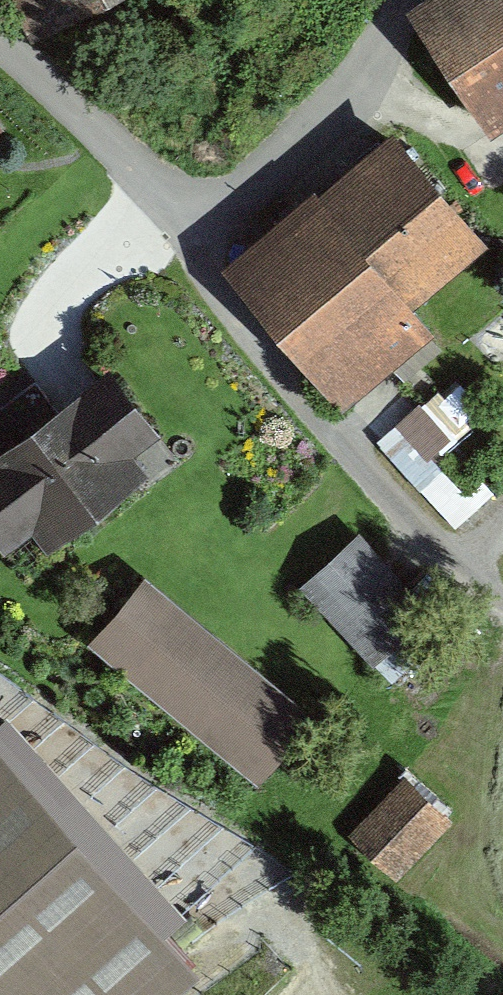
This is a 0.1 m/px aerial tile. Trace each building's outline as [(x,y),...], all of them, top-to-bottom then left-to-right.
[(39,40),(124,0),(20,0),(39,40)] [(421,7),(498,120),(502,116),(502,0),(431,0),(421,7)] [(337,186),(245,256),(354,398),(447,327),(427,301),(502,244),(418,133),(341,191),(337,186)] [(121,364),(0,458),(0,516),(35,561),(184,444),(121,364)] [(423,397),(380,437),(459,522),(485,499),(441,452),(459,436),(423,397)] [(453,614),(368,523),(307,579),(393,671),(453,614)] [(319,716),(158,577),(105,638),(266,777),(319,716)] [(207,973),(1,727),(0,727),(0,994),(180,994),(207,973)] [(347,833),(395,880),(454,819),(406,772),(347,833)]
